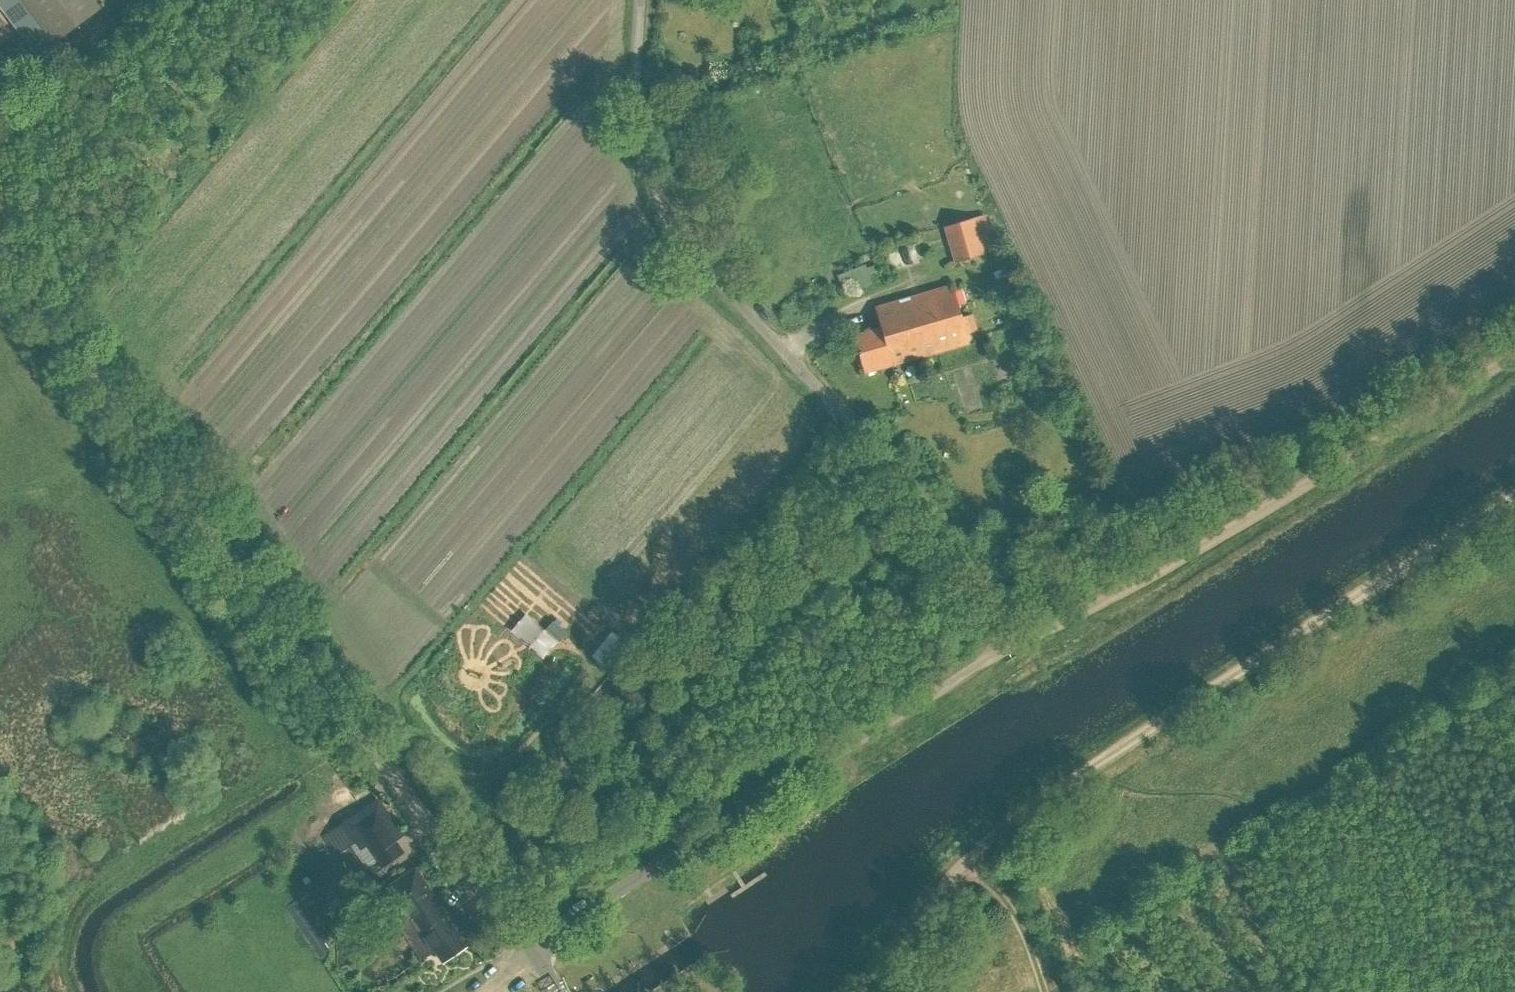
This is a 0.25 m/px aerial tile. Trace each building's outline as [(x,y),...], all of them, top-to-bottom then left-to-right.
[(53,44),(101,9),(95,0),(21,0),(53,44)] [(954,263),(996,251),(985,215),(943,227),(954,263)] [(951,286),(874,308),(880,328),(853,336),(864,372),(967,342),(951,286)] [(541,657),(556,640),(523,611),(508,628),(541,657)] [(552,620),(544,625),(553,639),(562,633),(552,620)] [(372,804),(344,823),(349,832),(344,835),(359,857),(370,849),(381,866),(401,853),(394,842),(396,840),(372,804)] [(417,871),(382,894),(392,909),(397,910),(404,921),(408,918),(420,936),(413,941),(424,956),(435,948),(444,961),(464,947),(444,917),(446,915),(417,871)]
